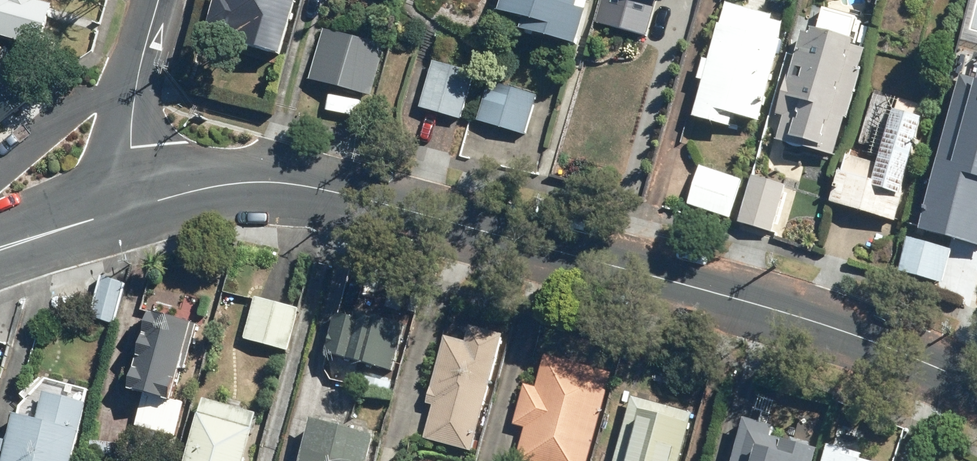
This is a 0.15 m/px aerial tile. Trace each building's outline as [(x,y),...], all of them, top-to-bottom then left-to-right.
[(41,48),(52,9),(35,5),(36,0),(0,0),(0,36),(41,48)] [(278,51),(294,0),(214,0),(208,20),(216,23),(214,31),(278,51)] [(500,9),(525,16),(522,27),(578,43),(587,8),(577,5),(579,0),(503,0),(500,9)] [(719,22),(693,114),(730,124),(734,111),(759,118),(781,40),(778,39),(783,20),(770,17),(771,14),(727,2),(721,22),(719,22)] [(866,49),(809,34),(782,142),(839,157),(866,49)] [(376,87),(386,48),(344,36),(333,75),(376,87)] [(419,106),(461,118),(475,70),(433,58),(419,106)] [(476,118),(523,133),(536,94),(488,79),(476,118)] [(934,107),(876,88),(839,202),(896,221),(934,107)] [(973,100),(950,95),(937,148),(948,151),(929,230),(976,242),(976,101),(973,100)] [(690,204),(730,218),(744,179),(704,165),(690,204)] [(790,184),(757,174),(742,223),(775,233),(790,184)] [(954,251),(915,238),(905,266),(944,279),(954,251)] [(89,316),(112,323),(124,282),(101,275),(89,316)] [(255,294),(243,338),(286,349),(299,306),(255,294)] [(325,351),(392,369),(404,324),(354,311),(354,314),(336,309),(325,351)] [(152,310),(131,387),(148,392),(139,425),(175,435),(185,402),(172,398),(180,368),(186,369),(198,323),(152,310)] [(423,438),(471,451),(503,333),(469,324),(464,341),(445,335),(426,401),(432,402),(423,438)] [(10,331),(0,328),(0,368),(10,331)] [(613,371),(544,352),(535,386),(523,383),(512,422),(525,426),(514,460),(588,460),(613,371)] [(85,402),(43,390),(36,417),(12,411),(0,455),(0,460),(69,460),(85,402)] [(183,460),(241,460),(255,410),(201,396),(183,460)] [(613,460),(677,460),(691,412),(632,396),(613,460)] [(299,460),(365,460),(373,432),(312,415),(299,460)] [(741,421),(730,460),(811,460),(814,451),(808,450),(809,445),(788,440),(787,445),(768,439),(771,428),(741,421)] [(824,448),(821,460),(860,460),(861,458),(824,448)]
